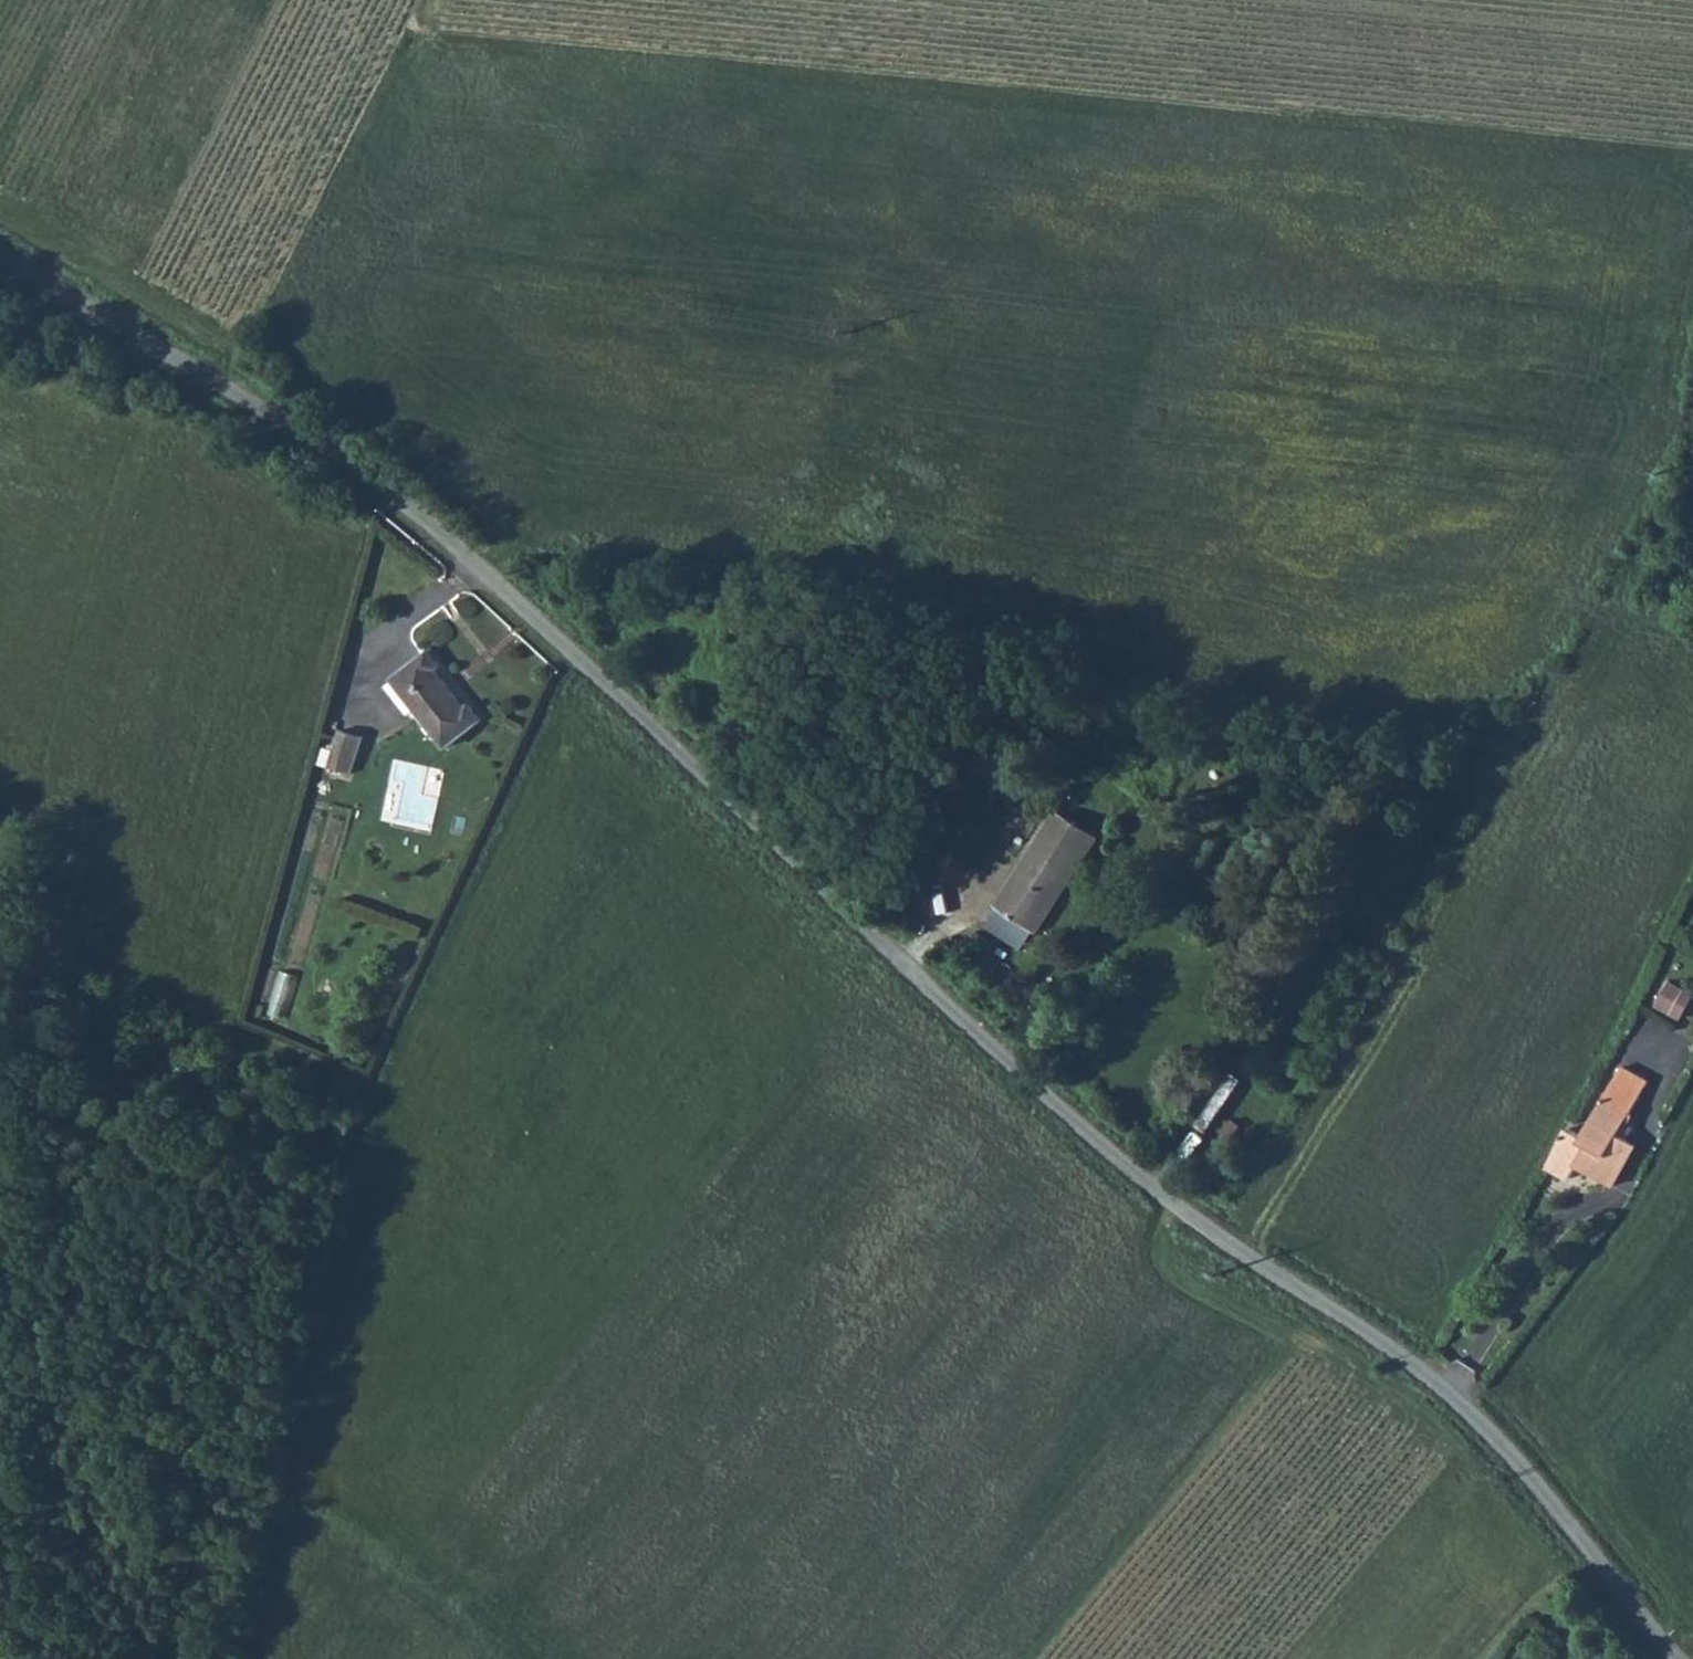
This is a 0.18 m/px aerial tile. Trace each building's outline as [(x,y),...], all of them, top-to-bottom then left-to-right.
[(397,677),(448,744),(483,717),(472,703),(467,706),(437,668),(442,664),(431,651),(397,677)] [(328,766),(350,773),(361,736),(339,730),(328,766)] [(1057,810),(995,905),(1037,933),(1099,838),(1057,810)] [(1658,1002),(1683,1016),(1692,999),(1692,987),(1672,976),(1658,1002)] [(1568,1129),(1547,1167),(1571,1180),(1578,1167),(1613,1187),(1636,1144),(1619,1135),(1649,1083),(1622,1068),(1583,1136),(1568,1129)]
